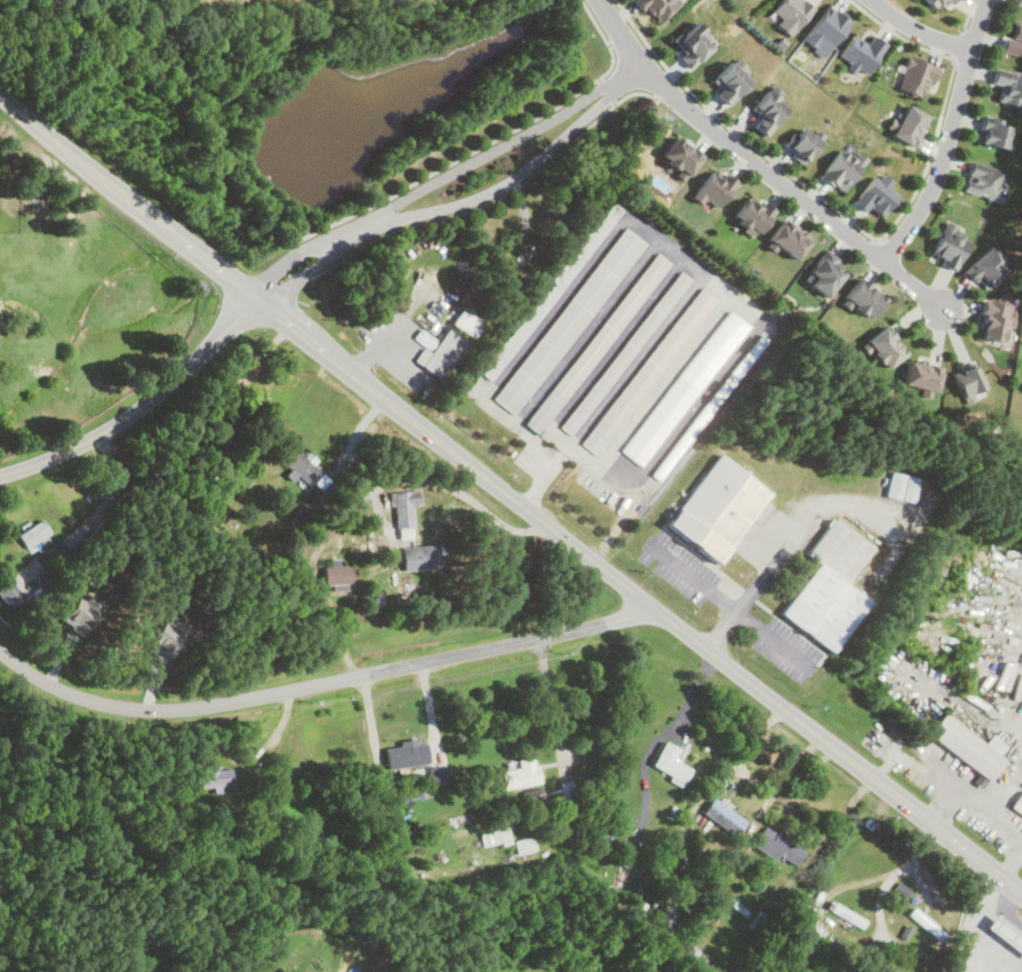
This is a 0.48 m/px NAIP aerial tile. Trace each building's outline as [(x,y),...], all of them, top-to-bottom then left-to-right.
[(679,1),(678,0),(635,0),(633,2),(658,24),(679,1)] [(935,8),(939,2),(949,8),(955,0),(924,0),(935,8)] [(669,42),(690,66),(716,45),(695,20),(669,42)] [(1000,51),(1021,56),(1021,24),(1014,22),(1010,37),(1004,35),(1000,51)] [(719,89),(715,93),(726,104),(750,80),(731,60),(710,81),(719,89)] [(995,68),(991,83),(1001,86),(997,101),(1019,107),(1021,96),(1021,75),(995,68)] [(752,126),(763,136),(788,109),(767,90),(751,108),(760,116),(752,126)] [(927,114),(904,104),(891,137),(913,146),(927,114)] [(1010,124),(982,117),(976,142),(1008,150),(1011,140),(1007,139),(1010,124)] [(815,129),(808,134),(802,126),(782,143),(798,162),(824,140),(815,129)] [(687,177),(701,155),(674,137),(659,158),(687,177)] [(865,159),(857,154),(853,159),(838,149),(819,177),(841,193),(865,159)] [(997,202),(1006,172),(970,162),(961,191),(997,202)] [(709,168),(692,199),(703,205),(704,203),(717,211),(734,182),(709,168)] [(863,213),(868,208),(880,217),(897,196),(887,188),(890,184),(874,172),(851,203),(863,213)] [(618,208),(607,199),(480,375),(492,383),(618,208)] [(763,232),(769,206),(741,200),(736,227),(763,232)] [(793,260),(809,241),(783,220),(767,238),(793,260)] [(963,231),(945,222),(928,256),(954,269),(969,241),(960,237),(963,231)] [(516,416),(641,242),(619,226),(494,401),(516,416)] [(986,291),(1010,267),(989,246),(965,270),(986,291)] [(541,435),(666,261),(652,252),(527,425),(541,435)] [(825,297),(846,270),(823,252),(802,279),(825,297)] [(561,429),(572,436),(687,278),(676,270),(561,429)] [(842,297),(866,320),(885,301),(862,277),(842,297)] [(583,446),(599,457),(712,297),(696,286),(583,446)] [(976,335),(1001,342),(1010,307),(986,300),(976,335)] [(450,323),(471,339),(483,323),(462,307),(450,323)] [(865,342),(886,368),(906,353),(884,326),(865,342)] [(469,341),(447,327),(429,354),(421,349),(413,362),(443,381),(469,341)] [(940,367),(909,362),(905,386),(936,391),(940,367)] [(321,474),(291,447),(279,460),(290,470),(289,472),(308,489),(321,474)] [(666,528),(719,565),(770,492),(717,454),(666,528)] [(885,497),(912,503),(917,478),(890,472),(885,497)] [(416,505),(416,492),(392,492),(391,531),(412,531),(412,505),(416,505)] [(817,563),(780,615),(832,652),(868,602),(845,585),(871,548),(832,519),(806,555),(817,563)] [(50,534),(41,520),(17,535),(26,549),(50,534)] [(401,547),(403,571),(440,568),(438,544),(401,547)] [(324,567),(324,585),(353,585),(353,564),(330,564),(330,567),(324,567)] [(22,597),(9,581),(0,588),(0,597),(9,608),(22,597)] [(942,714),(926,736),(987,781),(1003,760),(992,751),(942,714)] [(651,767),(684,783),(690,769),(673,760),(678,749),(663,742),(651,767)] [(427,765),(425,757),(390,764),(392,771),(427,765)] [(501,771),(504,789),(539,784),(535,758),(518,760),(519,769),(501,771)] [(201,765),(201,787),(231,787),(231,769),(217,769),(217,765),(201,765)] [(561,801),(572,800),(571,783),(561,783),(561,801)] [(1021,790),(1010,807),(1021,816),(1021,790)] [(744,821),(712,798),(701,814),(733,836),(744,821)] [(796,866),(802,850),(786,843),(788,836),(762,825),(753,848),(796,866)] [(479,834),(482,848),(509,841),(506,828),(479,834)] [(535,851),(532,837),(513,841),(516,854),(535,851)] [(864,922),(834,903),(830,910),(860,928),(864,922)] [(680,917),(664,905),(653,919),(668,932),(680,917)] [(907,916),(940,940),(944,933),(911,910),(907,916)] [(745,927),(757,936),(769,921),(757,912),(745,927)] [(1021,955),(1021,938),(994,916),(986,927),(1021,955)] [(819,952),(836,958),(840,946),(823,940),(819,952)] [(16,966),(19,956),(11,953),(8,964),(16,966)]
